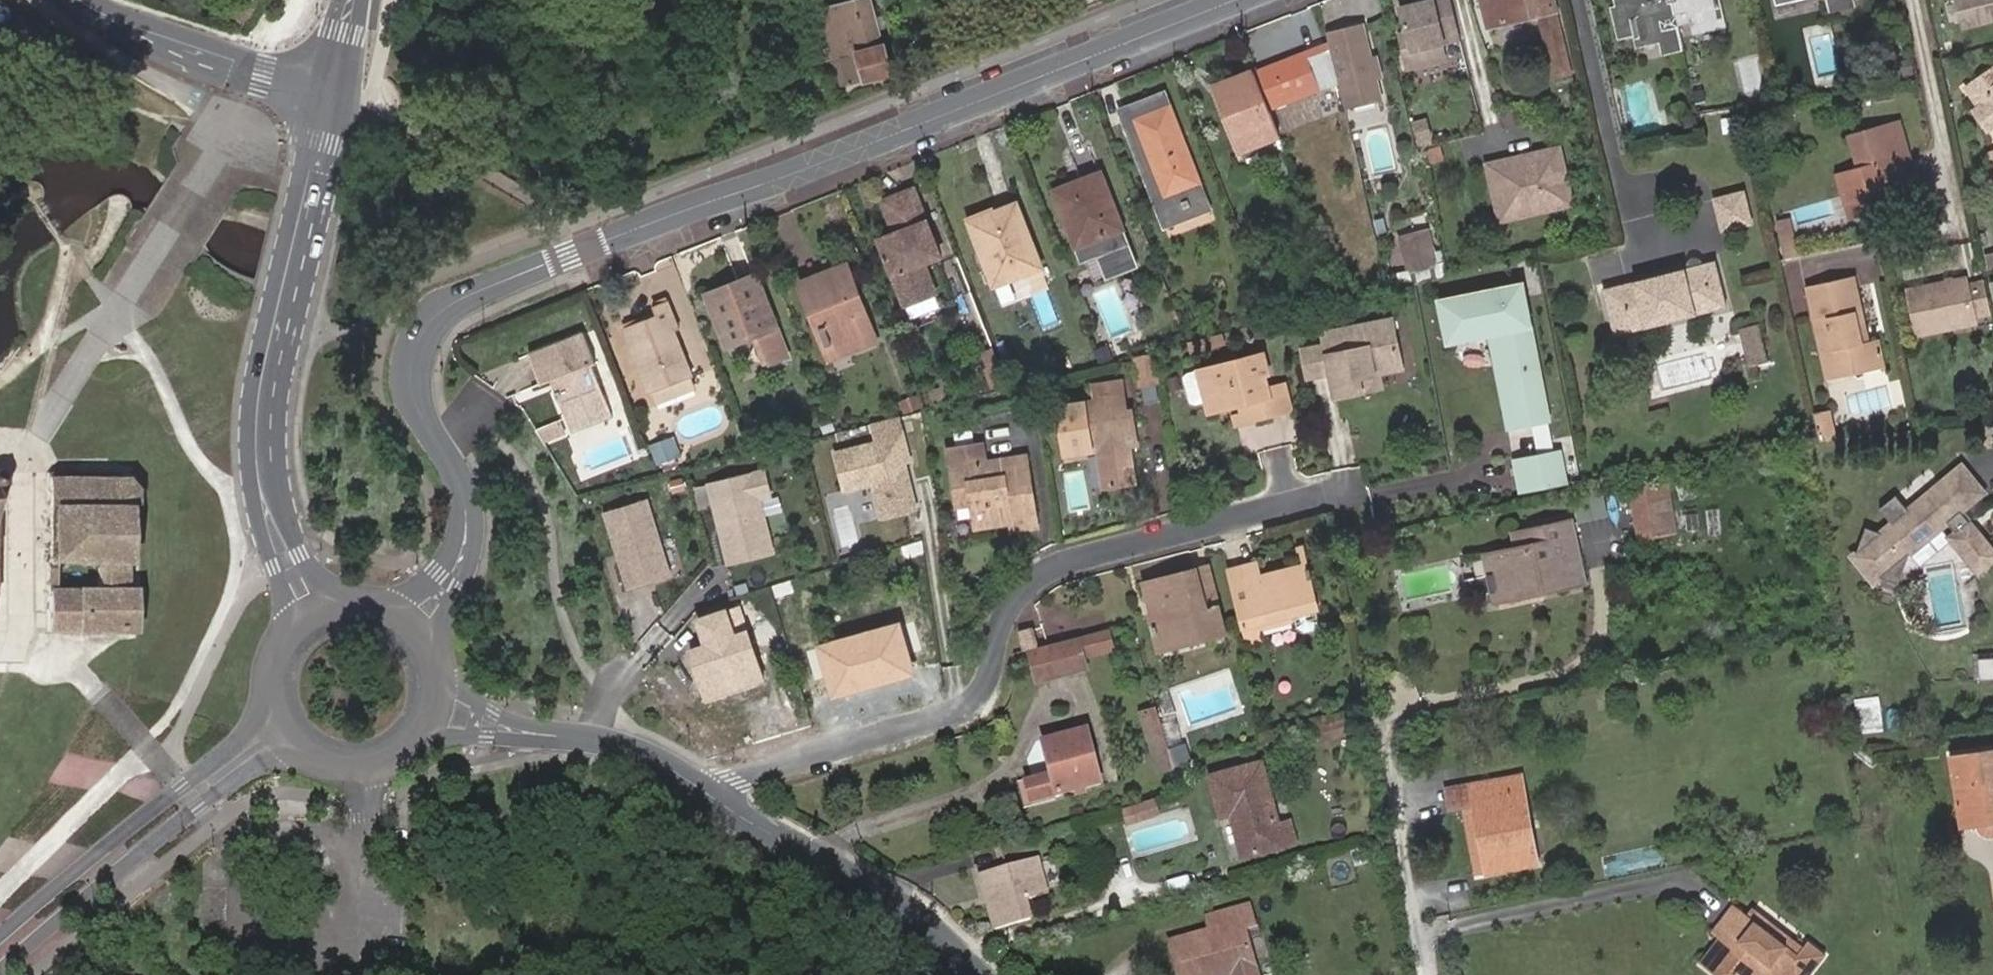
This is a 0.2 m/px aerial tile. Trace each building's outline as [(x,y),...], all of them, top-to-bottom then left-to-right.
[(869,0),(863,0),(829,9),(832,19),(818,22),(836,89),(891,75),(881,48),(869,0)] [(1449,0),(1432,0),(1415,4),(1399,9),(1405,34),(1410,53),(1438,46),(1459,40),(1449,0)] [(1553,78),(1570,74),(1553,0),(1482,0),(1489,28),(1538,16),(1553,78)] [(1672,0),(1616,0),(1619,10),(1612,12),(1618,37),(1633,34),(1635,40),(1638,40),(1639,46),(1662,41),(1665,54),(1683,50),(1675,14),(1672,0)] [(1675,14),(1689,11),(1695,35),(1721,30),(1720,24),(1723,23),(1718,0),(1672,0),(1675,14)] [(1828,11),(1852,6),(1850,0),(1826,0),(1828,11)] [(1960,29),(1992,21),(1992,0),(1953,0),(1960,29)] [(1338,85),(1345,111),(1382,102),(1377,81),(1371,58),(1363,25),(1326,34),(1328,42),(1330,49),(1338,85)] [(1438,46),(1410,53),(1405,34),(1398,35),(1406,68),(1442,59),(1438,46)] [(1330,49),(1328,42),(1302,53),(1304,59),(1330,49)] [(1302,53),(1254,72),(1269,112),(1338,85),(1330,49),(1304,59),(1302,53)] [(1371,58),(1377,81),(1383,79),(1377,56),(1371,58)] [(1968,88),(1979,102),(1983,98),(1987,104),(1992,112),(1992,70),(1968,88)] [(1240,153),(1279,137),(1269,112),(1254,72),(1225,84),(1238,116),(1227,121),(1240,153)] [(1238,116),(1225,84),(1214,88),(1227,121),(1238,116)] [(1181,193),(1201,185),(1165,92),(1128,106),(1165,199),(1153,203),(1164,230),(1192,219),(1181,193)] [(1987,104),(1976,111),(1990,131),(1992,129),(1992,112),(1987,104)] [(1165,199),(1128,106),(1117,110),(1153,203),(1165,199)] [(1906,193),(1898,160),(1910,157),(1900,122),(1849,136),(1859,171),(1838,177),(1850,219),(1887,209),(1884,199),(1906,193)] [(1422,124),(1409,127),(1415,151),(1428,148),(1422,124)] [(1573,206),(1559,148),(1529,155),(1529,159),(1515,162),(1514,158),(1485,165),(1493,200),(1505,197),(1519,206),(1520,210),(1543,205),(1545,212),(1573,206)] [(1441,160),(1438,149),(1424,153),(1426,163),(1441,160)] [(1918,190),(1910,157),(1898,160),(1906,193),(1918,190)] [(1121,228),(1100,174),(1080,181),(1082,186),(1057,195),(1081,260),(1100,253),(1108,274),(1108,275),(1133,265),(1119,229),(1121,228)] [(1057,195),(1082,186),(1080,181),(1055,191),(1057,195)] [(1211,211),(1201,185),(1181,193),(1192,219),(1211,211)] [(1714,193),(1723,229),(1757,221),(1748,185),(1714,193)] [(940,257),(914,190),(884,202),(896,233),(880,240),(911,316),(938,305),(933,291),(922,264),(940,257)] [(1545,212),(1543,205),(1520,210),(1519,206),(1505,197),(1493,200),(1496,211),(1497,215),(1499,223),(1545,212)] [(994,286),(1041,267),(1016,203),(969,223),(994,286)] [(1778,238),(1784,259),(1797,256),(1792,235),(1789,223),(1776,226),(1778,238)] [(1429,230),(1400,237),(1408,269),(1437,262),(1429,230)] [(1726,311),(1715,262),(1601,288),(1611,336),(1726,311)] [(818,309),(836,356),(875,340),(847,267),(801,285),(811,312),(818,309)] [(742,293),(712,305),(728,347),(758,335),(771,367),(788,360),(756,278),(738,285),(742,293)] [(1837,355),(1842,382),(1888,373),(1881,344),(1872,345),(1863,347),(1861,335),(1869,333),(1857,280),(1808,291),(1822,358),(1837,355)] [(708,295),(712,305),(742,293),(738,285),(708,295)] [(1546,422),(1520,285),(1443,300),(1450,337),(1488,330),(1489,334),(1496,332),(1514,429),(1546,422)] [(1796,316),(1810,312),(1805,290),(1791,293),(1796,316)] [(1951,339),(1978,333),(1978,331),(1972,304),(1969,294),(1912,308),(1922,354),(1952,347),(1951,339)] [(1992,299),(1972,304),(1978,331),(1992,327),(1992,304),(1992,299)] [(1450,337),(1443,300),(1439,301),(1447,342),(1488,334),(1489,334),(1488,330),(1450,337)] [(651,394),(692,377),(674,331),(679,329),(669,301),(655,307),(658,316),(625,329),(651,394)] [(829,358),(836,356),(818,309),(811,312),(829,358)] [(1401,370),(1392,321),(1323,334),(1325,347),(1330,374),(1335,398),(1361,393),(1358,378),(1378,374),(1401,370)] [(1741,332),(1747,360),(1765,355),(1760,328),(1741,332)] [(551,382),(557,397),(568,423),(592,414),(594,418),(610,411),(592,365),(596,364),(584,332),(528,355),(541,386),(551,382)] [(1514,429),(1496,332),(1489,334),(1488,334),(1506,430),(1514,429)] [(1863,347),(1872,345),(1869,333),(1861,335),(1863,347)] [(1330,374),(1325,347),(1299,351),(1305,379),(1330,374)] [(1274,412),(1269,388),(1267,372),(1272,371),(1269,354),(1203,366),(1211,407),(1249,400),(1251,409),(1252,416),(1274,412)] [(976,364),(987,392),(1005,384),(994,355),(976,364)] [(1765,355),(1747,360),(1749,368),(1767,364),(1765,355)] [(1828,385),(1842,382),(1837,355),(1822,358),(1828,385)] [(1381,389),(1378,374),(1358,378),(1361,393),(1381,389)] [(697,390),(692,377),(651,394),(656,407),(697,390)] [(547,401),(557,397),(551,382),(541,386),(547,401)] [(1285,384),(1269,388),(1274,412),(1290,410),(1285,384)] [(1133,432),(1128,398),(1126,386),(1098,390),(1097,390),(1100,405),(1061,411),(1068,458),(1103,453),(1109,492),(1138,488),(1132,448),(1124,444),(1122,434),(1133,432)] [(1252,416),(1251,409),(1233,412),(1234,419),(1252,416)] [(592,414),(568,423),(572,434),(597,424),(594,418),(592,414)] [(881,518),(916,509),(905,462),(909,461),(899,417),(872,423),(877,443),(835,453),(844,491),(873,484),(881,518)] [(561,420),(537,431),(545,445),(567,435),(561,420)] [(972,500),(973,511),(987,509),(990,527),(1011,524),(1014,536),(1039,532),(1032,482),(1026,483),(1025,476),(1031,475),(1028,460),(987,466),(985,448),(950,453),(957,503),(972,500)] [(1558,487),(1552,453),(1517,460),(1523,494),(1556,487),(1558,487)] [(1523,494),(1517,460),(1512,461),(1518,495),(1523,494)] [(1962,463),(1936,485),(1905,510),(1894,497),(1880,509),(1891,523),(1877,533),(1866,529),(1857,550),(1848,557),(1874,589),(1883,581),(1898,585),(1908,555),(1910,557),(1949,526),(1953,532),(1945,538),(1977,578),(1992,565),(1992,548),(1971,522),(1973,520),(1966,512),(1987,494),(1962,463)] [(762,470),(705,483),(725,570),(773,559),(760,502),(769,500),(762,470)] [(1905,510),(1936,485),(1925,472),(1894,497),(1905,510)] [(127,589),(126,508),(126,506),(131,505),(134,503),(135,501),(136,499),(136,486),(135,483),(133,479),(131,477),(127,476),(124,475),(51,480),(50,493),(50,566),(48,567),(47,633),(132,631),(132,589),(127,589)] [(959,513),(973,511),(972,500),(957,503),(959,513)] [(648,501),(607,513),(629,588),(670,575),(648,501)] [(1711,535),(1721,534),(1718,511),(1708,512),(1711,535)] [(1642,546),(1669,541),(1663,513),(1636,518),(1642,546)] [(1571,523),(1532,532),(1535,549),(1519,552),(1518,548),(1488,555),(1492,570),(1487,571),(1490,587),(1495,586),(1498,601),(1526,595),(1527,600),(1544,596),(1543,591),(1584,583),(1571,523)] [(1535,549),(1532,532),(1515,535),(1518,548),(1519,552),(1535,549)] [(1227,571),(1229,579),(1255,573),(1253,565),(1227,571)] [(1255,573),(1229,579),(1246,646),(1259,643),(1255,628),(1317,612),(1308,581),(1311,580),(1309,571),(1306,572),(1305,567),(1286,572),(1287,577),(1258,584),(1255,573)] [(1199,596),(1211,592),(1205,570),(1193,574),(1199,596)] [(1188,639),(1194,644),(1223,636),(1211,592),(1199,596),(1193,574),(1142,587),(1147,606),(1154,605),(1156,616),(1149,618),(1155,642),(1187,634),(1188,639)] [(755,595),(772,646),(817,630),(811,610),(817,608),(807,577),(755,595)] [(1053,620),(1056,632),(1108,621),(1105,609),(1053,620)] [(902,617),(817,640),(831,694),(917,670),(902,617)] [(706,702),(764,682),(745,622),(733,626),(737,637),(690,653),(706,702)] [(1111,649),(1106,629),(1078,636),(1084,657),(1111,649)] [(1020,636),(1022,651),(1028,650),(1040,647),(1035,631),(1020,636)] [(1158,654),(1194,644),(1188,639),(1187,634),(1155,642),(1158,654)] [(1084,657),(1078,636),(1040,647),(1028,650),(1037,683),(1087,668),(1084,657)] [(1992,674),(1992,653),(1981,653),(1981,674),(1992,674)] [(1860,696),(1861,729),(1886,728),(1884,695),(1860,696)] [(1160,773),(1175,768),(1174,767),(1171,756),(1156,708),(1140,713),(1160,773)] [(1032,804),(1102,785),(1087,733),(1043,745),(1051,777),(1027,784),(1032,804)] [(1949,750),(1961,828),(1976,826),(1977,828),(1978,830),(1980,831),(1981,832),(1983,833),(1985,834),(1987,835),(1989,835),(1991,835),(1992,835),(1992,743),(1949,750)] [(1174,767),(1194,761),(1191,751),(1171,756),(1174,767)] [(1232,815),(1244,857),(1296,842),(1290,822),(1279,825),(1262,763),(1210,778),(1222,818),(1232,815)] [(1475,800),(1484,846),(1520,838),(1512,793),(1518,791),(1515,777),(1472,784),(1475,800)] [(1512,793),(1520,838),(1532,835),(1524,790),(1518,791),(1512,793)] [(1463,802),(1472,849),(1484,846),(1475,800),(1463,802)] [(1154,804),(1136,809),(1140,823),(1158,818),(1154,804)] [(1140,823),(1136,809),(1123,812),(1127,827),(1140,823)] [(1520,838),(1484,846),(1489,873),(1537,864),(1532,835),(1520,838)] [(1484,846),(1472,849),(1477,875),(1489,873),(1484,846)] [(1048,895),(1038,858),(980,875),(986,897),(990,895),(994,910),(990,911),(996,930),(1032,920),(1026,901),(1048,895)] [(1825,956),(1807,942),(1801,949),(1796,955),(1749,916),(1736,905),(1713,935),(1719,940),(1700,962),(1715,974),(1809,974),(1825,956)] [(1179,974),(1258,974),(1246,929),(1254,927),(1249,909),(1207,920),(1210,932),(1171,943),(1179,974)] [(1796,955),(1801,949),(1754,910),(1749,916),(1796,955)]
